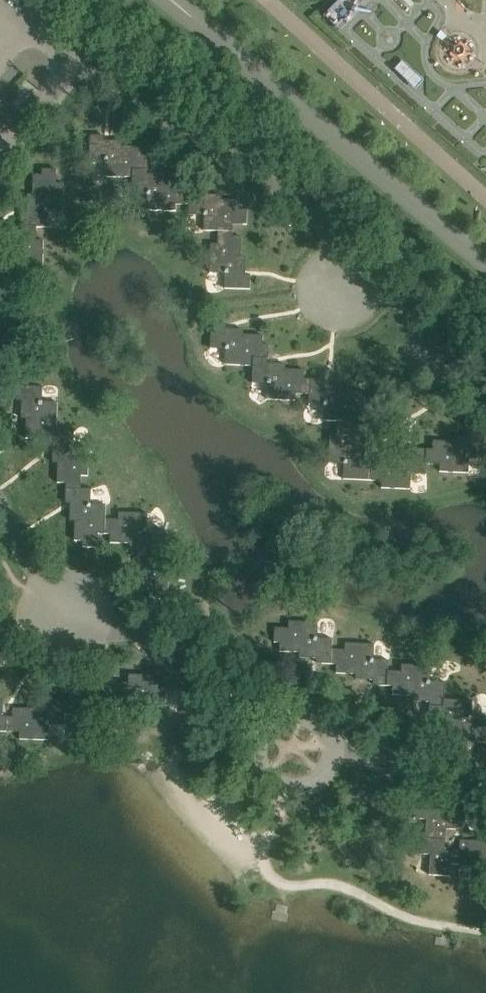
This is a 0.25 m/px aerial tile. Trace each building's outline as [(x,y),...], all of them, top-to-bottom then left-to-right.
[(327,19),(342,34),(372,5),(367,0),(347,0),(327,19)] [(473,62),(472,45),(454,46),(455,63),(473,62)] [(397,73),(417,93),(428,82),(407,62),(397,73)] [(106,136),(91,135),(90,160),(106,161),(105,176),(133,177),(133,195),(148,195),(147,210),(177,211),(177,204),(190,205),(189,215),(205,216),(204,231),(219,232),(218,245),(211,244),(210,273),(225,274),(225,289),(250,290),(251,275),(246,275),(246,257),(241,257),(242,238),(233,237),(234,225),(248,226),(248,211),(242,211),(242,202),(223,201),(223,196),(205,195),(205,191),(185,190),(185,181),(166,180),(166,175),(148,175),(149,156),(143,156),(143,147),(123,146),(124,141),(106,141),(106,136)] [(43,170),(42,176),(34,176),(33,196),(28,196),(28,213),(23,213),(22,233),(13,233),(13,252),(8,252),(7,270),(2,270),(2,290),(0,290),(0,342),(8,342),(8,327),(23,328),(24,298),(17,298),(17,285),(28,285),(28,270),(43,270),(44,241),(37,241),(37,228),(48,228),(48,213),(64,214),(64,185),(57,184),(58,171),(43,170)] [(212,324),(210,350),(226,350),(225,366),(253,367),(252,384),(268,385),(267,400),(296,402),(296,394),(309,395),(309,406),(324,406),(324,422),(338,422),(337,435),(330,435),(329,464),(344,465),(344,480),(382,481),(382,489),(411,490),(411,475),(427,475),(427,465),(440,465),(440,472),(469,474),(470,458),(485,459),(485,449),(485,434),(471,433),(471,438),(453,437),(453,442),(433,441),(433,450),(413,449),(413,454),(395,453),(395,458),(375,458),(375,466),(365,466),(366,448),(360,448),(361,428),(352,428),(353,416),(367,416),(367,402),(361,401),(362,393),(342,392),(342,387),(325,386),(325,381),(305,380),(305,371),(286,370),(286,365),(268,364),(269,346),(263,345),(263,337),(244,336),(244,330),(226,330),(226,325),(212,324)] [(43,387),(17,386),(17,401),(22,401),(21,419),(26,419),(26,439),(35,439),(34,446),(53,446),(53,464),(58,464),(57,483),(66,484),(65,504),(70,504),(70,521),(75,522),(74,541),(83,541),(83,548),(98,548),(98,534),(111,535),(110,543),(130,544),(130,549),(148,550),(147,560),(138,560),(138,579),(133,579),(132,597),(127,597),(127,612),(152,613),(153,597),(168,598),(169,568),(162,568),(163,530),(148,529),(148,514),(119,513),(119,520),(106,520),(106,505),(91,505),(91,490),(81,489),(81,476),(88,477),(89,447),(74,447),(74,432),(57,431),(58,403),(42,402),(43,387)] [(289,623),(289,630),(275,630),(274,645),(281,645),(280,653),(300,654),(299,659),(317,660),(317,665),(337,665),(336,674),(356,675),(355,680),(373,681),(373,686),(393,687),(392,696),(412,697),(412,702),(430,703),(428,722),(435,722),(434,731),(454,732),(454,737),(471,738),(471,743),(485,743),(485,718),(472,717),(473,702),(445,701),(446,683),(430,683),(431,667),(402,666),(401,673),(389,672),(389,662),(374,661),(375,645),(346,644),(345,651),(332,650),(333,640),(318,639),(318,624),(289,623)] [(21,733),(21,740),(51,741),(51,726),(66,726),(66,716),(79,716),(79,723),(108,724),(108,709),(124,709),(124,699),(137,699),(136,706),(166,707),(166,692),(181,692),(182,666),(167,666),(167,671),(149,671),(149,676),(129,675),(129,684),(109,683),(109,688),(91,688),(91,693),(72,692),(72,701),(52,700),(51,705),(34,705),(34,710),(14,709),(14,718),(4,718),(4,700),(0,700),(0,733),(21,733)] [(416,804),(414,821),(427,822),(425,841),(419,840),(417,856),(430,858),(428,877),(449,879),(450,867),(485,870),(485,843),(481,842),(481,845),(459,844),(459,850),(452,850),(452,853),(445,852),(446,832),(455,833),(457,816),(449,815),(448,817),(441,817),(442,807),(416,804)]
